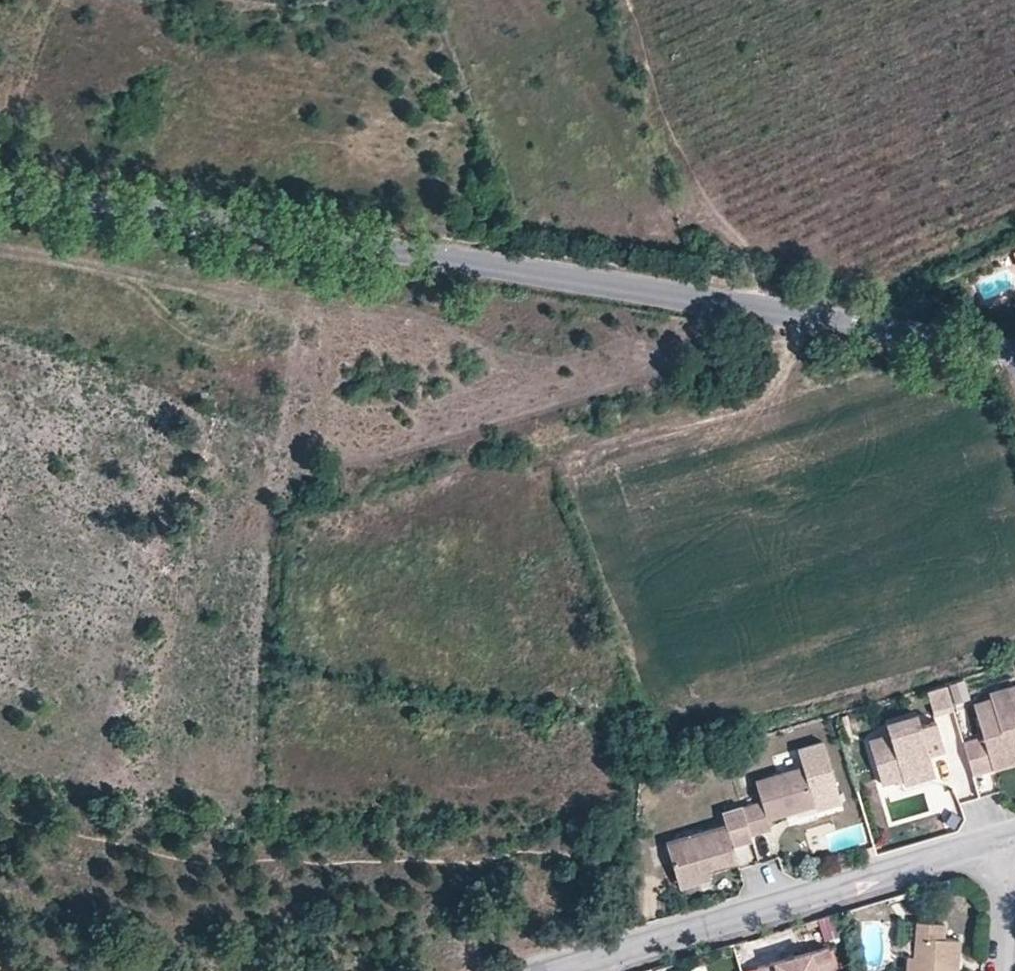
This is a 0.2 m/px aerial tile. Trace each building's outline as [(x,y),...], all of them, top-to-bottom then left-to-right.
[(949,682),(929,687),(934,706),(954,700),(949,682)] [(970,773),(991,767),(988,754),(1014,747),(1014,683),(990,690),(992,696),(974,701),(984,735),(961,741),(970,773)] [(885,718),(887,730),(918,722),(915,710),(885,718)] [(918,722),(887,730),(868,735),(878,776),(900,771),(931,763),(927,745),(942,742),(936,717),(918,722)] [(763,798),(744,805),(754,834),(775,827),(773,817),(814,805),(812,794),(837,787),(825,742),(801,749),(805,765),(757,779),(763,798)] [(991,767),(1014,760),(1014,747),(988,754),(991,767)] [(931,763),(900,771),(902,779),(933,771),(931,763)] [(837,787),(812,794),(814,805),(816,811),(841,803),(837,787)] [(739,839),(754,834),(744,805),(742,800),(722,808),(726,817),(665,837),(678,875),(712,865),(743,855),(739,839)] [(716,875),(712,865),(678,875),(681,884),(716,875)] [(823,936),(836,933),(831,914),(817,918),(823,936)] [(962,939),(941,937),(942,921),(919,919),(913,957),(908,955),(907,970),(959,970),(962,939)] [(826,944),(756,965),(758,970),(834,970),(826,944)] [(656,964),(659,970),(671,970),(680,969),(677,957),(656,964)]
